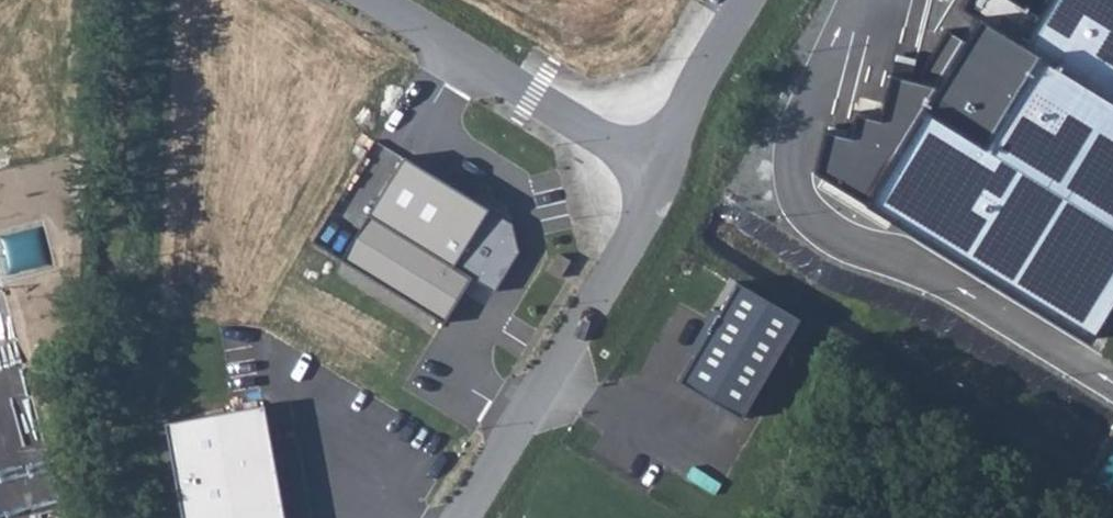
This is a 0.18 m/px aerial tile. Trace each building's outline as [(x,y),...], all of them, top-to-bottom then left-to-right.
[(963,2),(984,18),(966,44),(945,33),(922,79),(896,72),(889,120),(860,114),(858,137),(824,129),(816,173),(872,202),(1086,332),(1112,288),(1112,0),(964,0),(963,2)] [(513,224),(402,159),(345,255),(447,315),(469,279),(494,293),(521,247),(513,224)] [(798,312),(736,277),(679,378),(740,413),(798,312)] [(164,420),(182,517),(280,517),(260,404),(164,420)]
